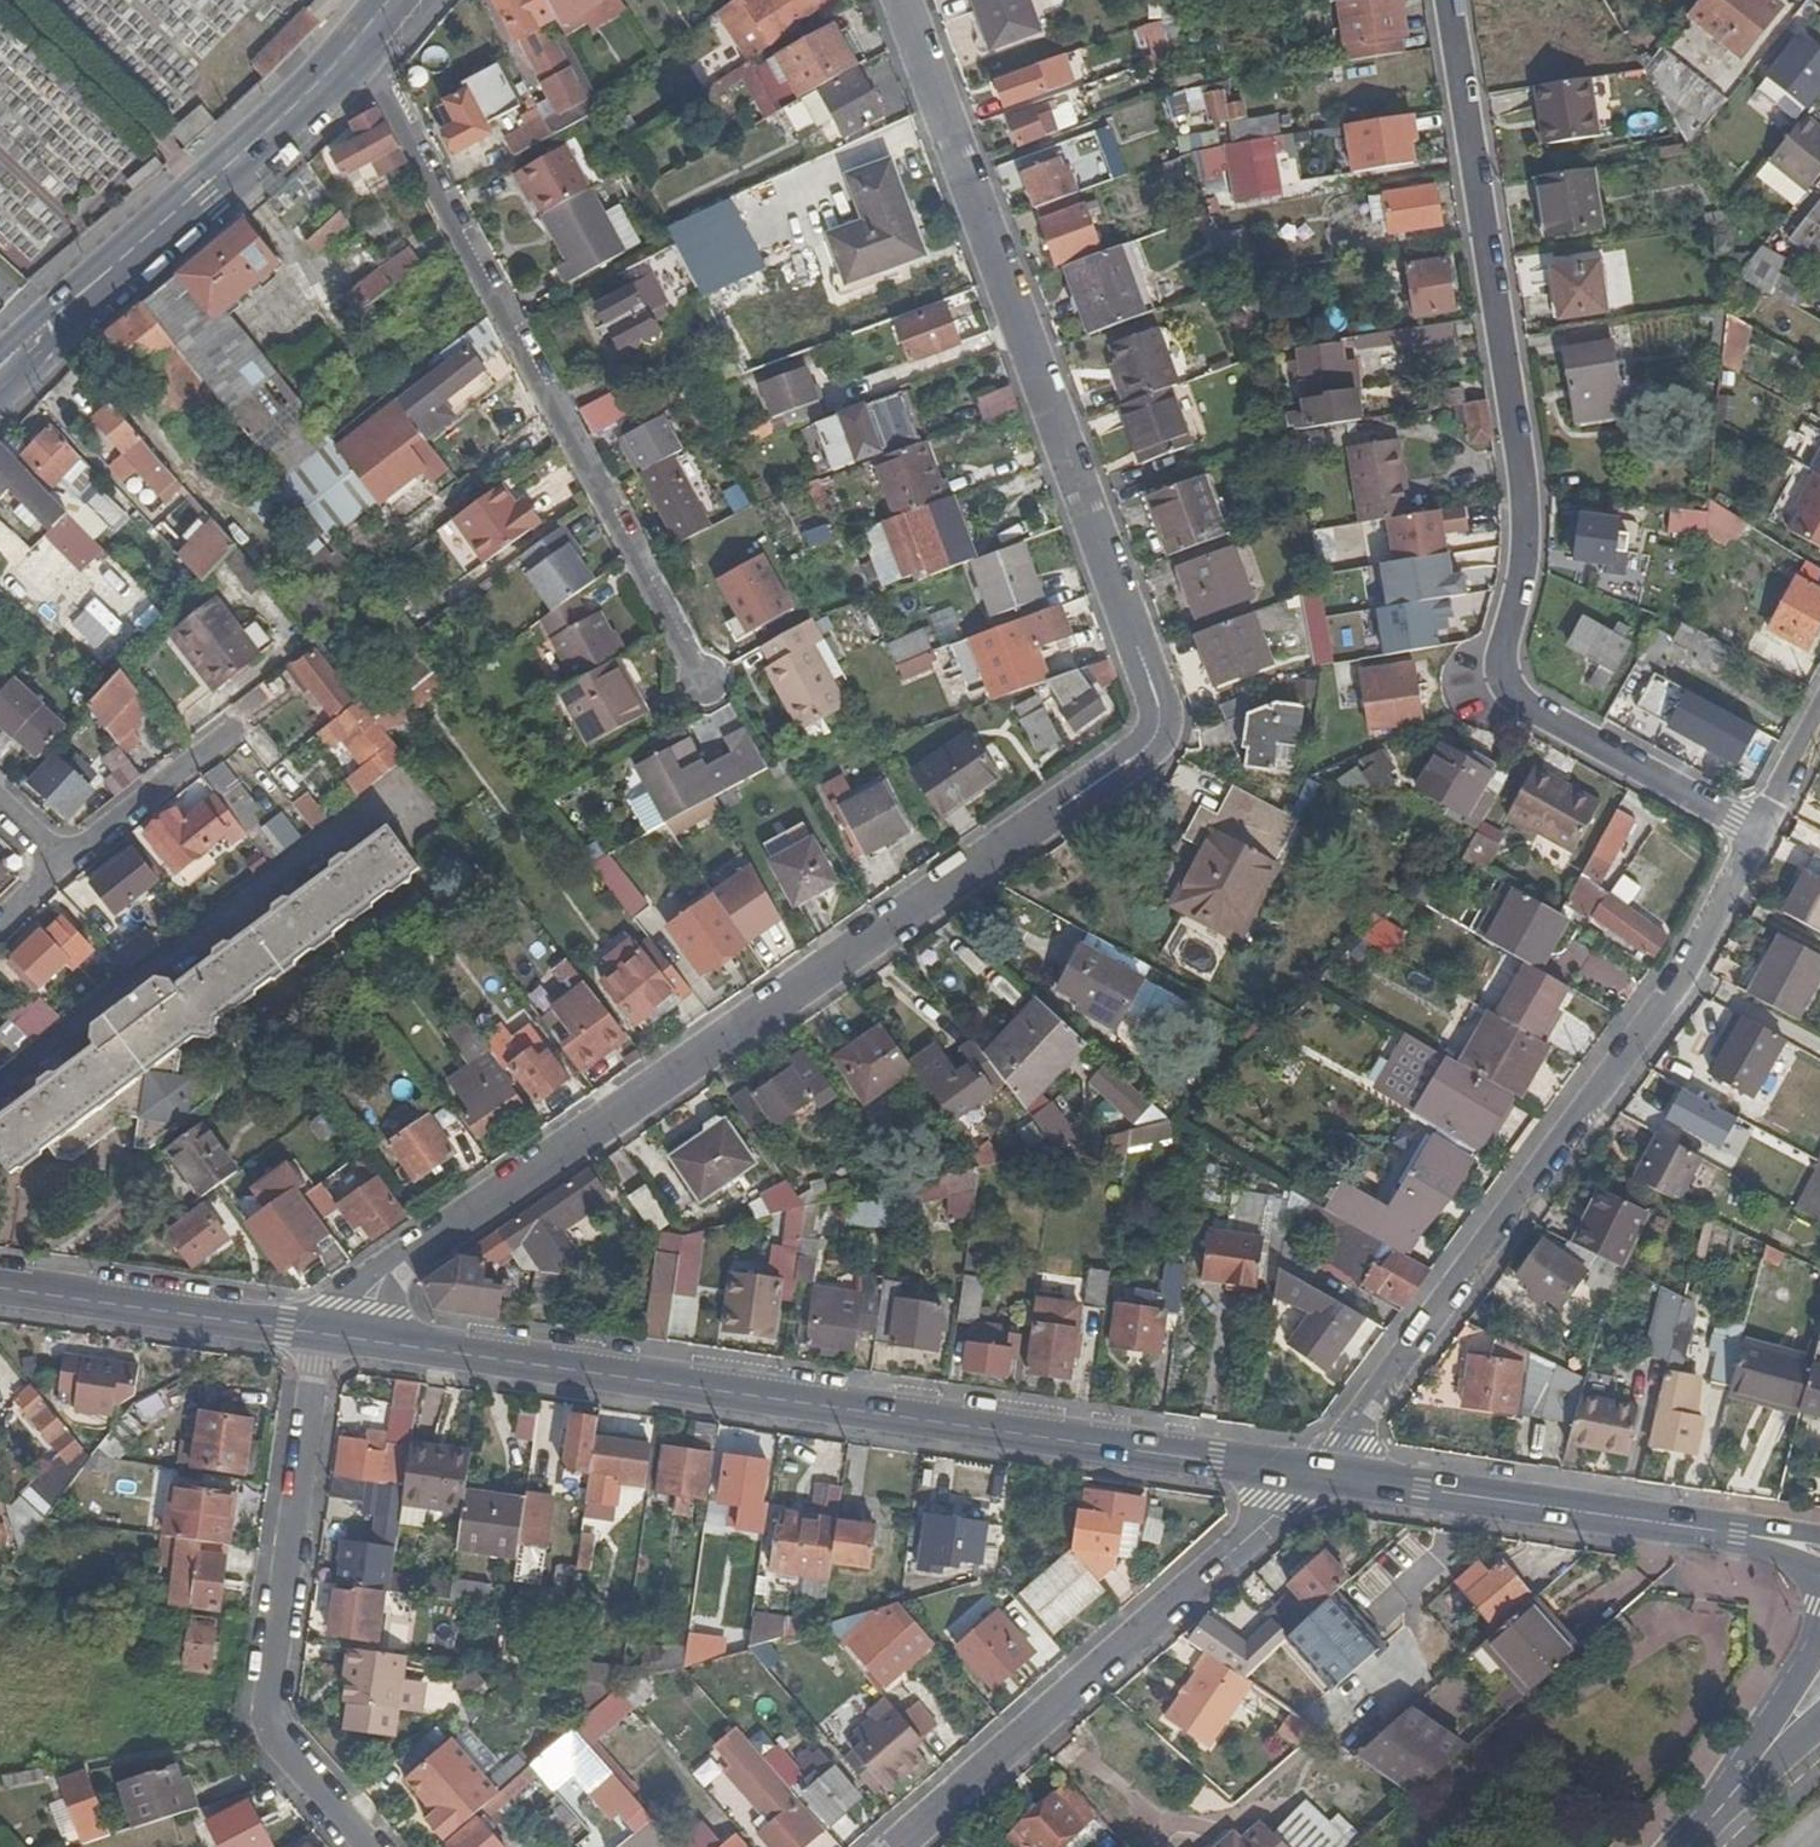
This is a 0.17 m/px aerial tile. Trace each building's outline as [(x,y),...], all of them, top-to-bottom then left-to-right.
[(341,0),(317,0),(274,44),(271,44),(255,60),(257,62),(254,64),(267,77),(269,76),(327,16),(341,0)] [(553,137),(603,110),(599,102),(588,81),(579,87),(546,26),(555,21),(545,0),(495,0),(516,41),(519,40),(559,115),(545,123),(553,137)] [(555,21),(559,28),(605,0),(545,0),(555,21)] [(719,12),(736,36),(696,63),(711,85),(714,83),(741,65),(755,57),(798,29),(795,25),(832,0),(734,0),(719,12)] [(990,52),(1040,34),(1028,0),(971,0),(990,52)] [(1346,48),(1401,39),(1404,38),(1398,0),(1352,0),(1338,2),(1346,48)] [(1770,0),(1699,0),(1687,15),(1740,57),(1780,8),(1770,0)] [(843,21),(832,27),(836,34),(846,28),(843,21)] [(765,75),(783,109),(865,63),(846,28),(836,34),(832,27),(773,60),(765,75)] [(1811,101),(1819,89),(1819,54),(1800,37),(1789,50),(1780,61),(1769,76),(1806,106),(1811,101)] [(1346,48),(1348,62),(1404,53),(1401,39),(1346,48)] [(1776,57),(1780,61),(1789,50),(1784,46),(1776,57)] [(1722,105),(1658,51),(1645,73),(1687,146),(1722,105)] [(747,78),(769,117),(783,109),(765,75),(755,57),(741,65),(747,78)] [(1061,57),(1036,66),(1037,69),(996,83),(1005,108),(1070,84),(1061,57)] [(720,94),(747,78),(741,65),(714,83),(720,94)] [(466,93),(446,105),(458,127),(448,132),(445,134),(456,155),(491,136),(486,127),(519,108),(497,67),(462,86),(466,93)] [(819,93),(818,90),(788,107),(796,121),(806,115),(810,108),(818,103),(822,110),(827,107),(845,139),(883,117),(857,71),(819,93)] [(1589,77),(1534,86),(1538,107),(1544,106),(1550,142),(1598,135),(1589,77)] [(1175,92),(1169,94),(1173,116),(1208,110),(1211,125),(1246,118),(1242,101),(1226,104),(1223,85),(1216,86),(1216,85),(1175,93),(1175,92)] [(1814,103),(1819,96),(1819,89),(1811,101),(1814,103)] [(1056,131),(1046,104),(1009,119),(1019,145),(1056,131)] [(458,127),(446,105),(435,110),(448,132),(458,127)] [(1544,106),(1538,107),(1544,144),(1550,142),(1544,106)] [(200,137),(214,125),(201,109),(186,121),(200,137)] [(514,158),(553,137),(545,123),(538,109),(527,115),(533,125),(505,140),(514,158)] [(1431,130),(1428,111),(1393,117),(1396,135),(1431,130)] [(404,166),(376,112),(352,126),(360,141),(333,156),(345,178),(372,163),(380,179),(404,166)] [(1233,143),(1261,139),(1261,137),(1281,133),(1277,115),(1258,119),(1239,128),(1232,129),(1233,143)] [(1806,116),(1767,164),(1806,195),(1819,177),(1819,127),(1806,116)] [(198,138),(200,137),(186,121),(173,133),(186,149),(198,138)] [(1348,138),(1345,125),(1317,129),(1319,142),(1348,138)] [(1113,180),(1126,175),(1108,126),(1096,131),(1113,180)] [(1188,150),(1220,145),(1217,132),(1178,139),(1180,152),(1188,150)] [(1205,165),(1229,161),(1235,200),(1266,197),(1267,195),(1277,193),(1276,186),(1277,184),(1271,139),(1227,146),(1200,151),(1205,165)] [(1022,173),(1034,208),(1077,193),(1068,169),(1063,170),(1057,154),(1030,163),(1032,169),(1022,173)] [(1180,160),(1165,164),(1175,197),(1183,193),(1186,200),(1193,197),(1180,160)] [(128,184),(134,191),(161,169),(156,162),(128,184)] [(849,178),(860,209),(899,195),(888,164),(849,178)] [(1591,168),(1537,177),(1546,234),(1600,226),(1591,168)] [(1440,225),(1434,186),(1384,194),(1390,233),(1440,225)] [(555,233),(557,236),(559,235),(563,243),(561,243),(572,261),(558,269),(567,286),(628,253),(594,189),(543,216),(552,234),(555,233)] [(1077,193),(1034,208),(1056,264),(1098,249),(1077,193)] [(899,195),(860,209),(865,223),(904,209),(899,195)] [(731,197),(670,225),(704,296),(765,268),(731,197)] [(1790,238),(1819,262),(1819,202),(1790,238)] [(904,209),(865,223),(828,236),(844,277),(875,265),(879,271),(921,256),(904,209)] [(349,224),(341,212),(308,243),(318,253),(349,224)] [(243,220),(142,306),(281,479),(329,441),(225,311),(280,264),(243,220)] [(1716,251),(1733,253),(1735,223),(1719,226),(1716,251)] [(1203,230),(1236,282),(1249,277),(1248,276),(1216,225),(1203,230)] [(393,287),(347,321),(357,337),(458,264),(448,247),(420,267),(393,287)] [(1064,267),(1088,335),(1144,314),(1120,247),(1064,267)] [(409,252),(382,272),(393,287),(420,267),(409,252)] [(1454,310),(1446,259),(1407,265),(1414,316),(1454,310)] [(1551,270),(1559,317),(1604,310),(1597,262),(1551,270)] [(847,283),(879,271),(875,265),(844,277),(847,283)] [(382,272),(382,271),(345,298),(351,307),(342,314),(347,321),(393,287),(382,272)] [(1764,290),(1767,291),(1790,304),(1819,321),(1819,308),(1817,311),(1801,302),(1805,296),(1773,278),(1764,290)] [(654,297),(642,304),(633,287),(597,307),(620,351),(641,339),(636,328),(650,320),(648,316),(661,308),(654,297)] [(281,479),(142,306),(97,344),(211,487),(245,460),(281,504),(293,494),(283,482),(281,479)] [(1711,354),(1723,354),(1727,310),(1727,306),(1715,308),(1711,354)] [(910,362),(958,343),(945,307),(897,325),(910,362)] [(504,349),(488,321),(447,351),(451,356),(455,352),(459,357),(400,404),(420,433),(426,441),(443,427),(432,411),(484,370),(481,366),(504,349)] [(1452,321),(1360,336),(1362,348),(1419,339),(1421,350),(1456,344),(1452,321)] [(1610,324),(1565,331),(1568,350),(1565,350),(1578,426),(1625,418),(1617,369),(1624,368),(1624,360),(1616,361),(1610,324)] [(1126,404),(1169,388),(1179,384),(1157,327),(1110,344),(1122,374),(1115,376),(1126,404)] [(1299,372),(1306,428),(1360,419),(1355,391),(1358,391),(1353,361),(1343,362),(1341,343),(1296,348),(1298,360),(1288,362),(1289,373),(1299,372)] [(666,349),(653,356),(662,373),(675,365),(666,349)] [(807,367),(761,384),(776,421),(821,403),(807,367)] [(1429,408),(1462,402),(1459,386),(1427,392),(1429,408)] [(1126,404),(1120,406),(1142,465),(1191,448),(1169,388),(1126,404)] [(984,421),(1017,409),(1010,389),(976,401),(984,421)] [(1492,438),(1486,398),(1465,402),(1471,441),(1492,438)] [(449,469),(426,441),(420,433),(400,404),(388,414),(340,451),(380,501),(423,467),(434,481),(449,469)] [(124,454),(126,452),(141,438),(111,405),(95,420),(124,454)] [(841,421),(835,423),(841,439),(847,437),(850,444),(844,447),(847,452),(852,450),(857,462),(880,454),(863,408),(840,417),(841,421)] [(640,474),(679,545),(710,528),(671,458),(673,456),(654,422),(627,436),(646,471),(640,474)] [(54,487),(48,494),(69,515),(72,519),(85,507),(59,481),(80,458),(50,428),(26,454),(23,457),(54,487)] [(9,436),(0,446),(48,494),(54,487),(23,457),(26,454),(9,436)] [(162,494),(177,480),(165,466),(165,465),(141,438),(126,452),(162,494)] [(329,441),(281,479),(283,482),(331,444),(329,441)] [(1349,448),(1360,525),(1389,520),(1410,517),(1398,441),(1349,448)] [(332,443),(331,444),(283,482),(293,494),(325,534),(330,540),(380,501),(340,451),(338,452),(332,443)] [(897,518),(908,514),(952,498),(946,481),(939,483),(924,443),(877,460),(897,518)] [(0,446),(0,503),(12,489),(53,531),(69,515),(48,494),(0,446)] [(1224,535),(1225,534),(1204,474),(1152,494),(1164,529),(1160,531),(1168,555),(1224,535)] [(1816,474),(1797,509),(1802,511),(1791,531),(1819,547),(1819,476),(1816,474)] [(511,478),(460,515),(491,558),(543,521),(511,478)] [(741,511),(752,505),(738,480),(727,486),(733,497),(741,511)] [(802,488),(818,517),(830,511),(815,482),(802,488)] [(707,511),(714,526),(741,511),(733,497),(707,511)] [(928,569),(931,576),(972,561),(974,560),(952,498),(908,514),(908,516),(884,524),(897,557),(891,559),(894,567),(899,565),(904,578),(928,569)] [(1710,499),(1709,511),(1708,521),(1737,540),(1748,522),(1710,499)] [(1709,511),(1672,507),(1670,524),(1708,528),(1708,521),(1709,511)] [(1410,517),(1389,520),(1396,563),(1449,555),(1442,512),(1410,517)] [(84,575),(106,553),(82,529),(72,519),(69,515),(53,531),(46,538),(84,575)] [(1614,551),(1624,553),(1626,553),(1629,536),(1617,534),(1619,521),(1584,515),(1573,519),(1572,529),(1579,535),(1576,560),(1612,565),(1614,551)] [(538,568),(565,604),(576,596),(601,578),(575,542),(581,538),(570,522),(534,548),(544,564),(538,568)] [(180,558),(204,583),(237,548),(214,523),(180,558)] [(1229,550),(1224,535),(1181,551),(1186,566),(1180,569),(1198,616),(1251,597),(1234,548),(1229,550)] [(974,560),(972,561),(993,617),(1042,599),(1022,543),(974,560)] [(1622,573),(1624,553),(1614,551),(1612,565),(1611,571),(1622,573)] [(762,555),(718,581),(749,635),(792,612),(762,555)] [(1396,563),(1383,566),(1390,608),(1452,598),(1468,595),(1465,580),(1454,582),(1449,555),(1396,563)] [(844,566),(856,589),(878,578),(869,560),(864,563),(861,558),(844,566)] [(1813,587),(1796,577),(1769,628),(1806,650),(1819,624),(1819,572),(1813,587)] [(589,620),(576,596),(565,604),(542,621),(576,684),(616,663),(624,658),(601,614),(589,620)] [(1390,608),(1379,610),(1387,656),(1440,646),(1435,621),(1455,616),(1452,598),(1390,608)] [(219,687),(260,656),(241,633),(215,600),(175,630),(219,687)] [(923,605),(917,608),(921,617),(927,615),(923,605)] [(969,639),(992,701),(1032,687),(1047,681),(1035,648),(1069,634),(1058,606),(969,639)] [(894,618),(907,650),(909,652),(921,648),(932,643),(921,617),(917,608),(894,618)] [(1249,614),(1197,633),(1216,685),(1268,666),(1249,614)] [(241,633),(260,656),(272,648),(253,623),(241,633)] [(1600,660),(1615,669),(1631,642),(1625,639),(1630,630),(1619,623),(1614,632),(1605,627),(1590,654),(1600,660)] [(805,624),(760,647),(803,732),(849,709),(805,624)] [(1727,666),(1736,649),(1697,628),(1688,644),(1699,651),(1697,657),(1709,664),(1712,658),(1727,666)] [(1655,630),(1637,662),(1662,676),(1668,663),(1660,658),(1671,640),(1655,630)] [(334,713),(337,717),(339,715),(355,703),(315,653),(319,650),(315,645),(291,663),(332,714),(334,713)] [(907,650),(893,657),(897,666),(924,656),(921,648),(909,652),(907,650)] [(924,656),(897,666),(907,685),(932,676),(924,656)] [(1098,682),(1115,676),(1109,658),(1084,668),(1098,682)] [(1359,658),(1332,662),(1335,684),(1362,680),(1370,731),(1421,723),(1413,662),(1361,671),(1359,658)] [(1602,692),(1615,669),(1600,660),(1587,683),(1602,692)] [(576,684),(563,691),(593,746),(645,717),(616,663),(576,684)] [(1070,688),(1055,694),(1062,704),(1057,708),(1075,733),(1105,709),(1095,695),(1102,687),(1098,682),(1084,668),(1079,670),(1065,674),(1070,688)] [(149,705),(122,672),(105,689),(88,708),(120,748),(124,754),(135,746),(125,732),(149,705)] [(1047,681),(1055,694),(1070,688),(1065,674),(1047,681)] [(1047,681),(1032,687),(1038,697),(1038,699),(1055,694),(1047,681)] [(37,762),(47,751),(66,730),(14,685),(0,700),(0,728),(37,762)] [(236,705),(245,717),(268,699),(259,688),(236,705)] [(1257,707),(1251,691),(1220,703),(1226,720),(1221,722),(1228,740),(1246,733),(1242,765),(1270,769),(1273,743),(1293,745),(1298,703),(1275,700),(1257,707)] [(1038,699),(1038,697),(1017,707),(1040,752),(1062,741),(1038,699)] [(1756,736),(1685,698),(1666,734),(1737,772),(1756,736)] [(354,781),(363,791),(405,759),(383,728),(375,720),(360,701),(340,717),(339,715),(337,717),(306,741),(315,751),(333,737),(336,742),(345,734),(356,748),(352,752),(367,772),(354,781)] [(766,769),(745,729),(724,741),(730,752),(746,780),(766,769)] [(969,735),(913,773),(942,817),(998,778),(969,735)] [(689,737),(636,765),(667,821),(683,814),(710,800),(746,780),(730,752),(705,765),(689,737)] [(124,754),(120,748),(103,761),(115,774),(106,781),(118,797),(143,778),(124,754)] [(1416,793),(1467,819),(1486,782),(1490,776),(1439,748),(1416,793)] [(71,774),(47,751),(37,762),(23,777),(69,821),(93,794),(78,780),(71,774)] [(1359,761),(1380,797),(1396,788),(1389,775),(1396,771),(1388,759),(1381,763),(1377,755),(1359,761)] [(201,778),(230,816),(251,800),(221,762),(201,778)] [(1570,851),(1597,801),(1531,765),(1504,815),(1570,851)] [(76,769),(71,774),(78,780),(83,775),(76,769)] [(843,775),(822,786),(859,854),(910,827),(882,775),(852,791),(843,775)] [(1467,819),(1480,825),(1484,817),(1492,803),(1499,788),(1486,782),(1467,819)] [(1203,853),(1197,864),(1256,897),(1257,897),(1273,868),(1270,867),(1294,822),(1288,818),(1236,790),(1220,820),(1204,812),(1187,844),(1203,853)] [(249,838),(269,864),(325,821),(306,795),(249,838)] [(714,808),(710,800),(683,814),(688,823),(714,808)] [(1614,810),(1564,906),(1590,920),(1593,917),(1641,952),(1645,946),(1654,954),(1667,937),(1625,908),(1632,898),(1641,885),(1625,873),(1610,896),(1598,888),(1633,821),(1614,810)] [(154,859),(158,863),(163,859),(165,862),(182,848),(174,839),(188,827),(174,812),(144,836),(146,837),(136,845),(150,862),(154,859)] [(810,823),(766,847),(796,905),(840,881),(810,823)] [(210,1041),(216,1037),(218,1021),(235,1008),(240,1009),(257,995),(257,992),(273,979),(277,981),(297,967),(297,961),(312,950),(317,951),(335,938),(335,933),(351,921),(355,923),(375,909),(374,904),(390,893),(395,894),(414,879),(413,875),(422,868),(388,825),(176,985),(173,981),(157,978),(91,1028),(90,1043),(92,1046),(0,1115),(0,1163),(10,1177),(19,1170),(23,1171),(41,1157),(42,1153),(48,1148),(56,1159),(71,1160),(117,1126),(119,1114),(143,1117),(139,1148),(153,1149),(220,1099),(221,1086),(175,1079),(180,1053),(177,1051),(195,1039),(210,1041)] [(1476,833),(1463,859),(1487,872),(1500,846),(1476,833)] [(90,887),(114,917),(156,884),(135,855),(123,864),(121,862),(90,887)] [(607,856),(591,866),(635,922),(651,909),(607,856)] [(1256,897),(1197,864),(1174,907),(1234,938),(1256,897)] [(779,914),(753,869),(715,896),(710,888),(695,900),(700,907),(669,929),(702,976),(749,944),(746,939),(779,914)] [(1819,934),(1819,879),(1807,872),(1783,915),(1819,934)] [(67,883),(57,892),(80,916),(90,907),(67,883)] [(1512,887),(1483,940),(1526,964),(1535,969),(1566,918),(1512,887)] [(207,900),(213,908),(225,898),(220,891),(207,900)] [(97,934),(131,971),(143,962),(108,924),(97,934)] [(41,933),(15,959),(41,986),(67,961),(41,933)] [(1748,994),(1797,1020),(1819,978),(1819,957),(1779,935),(1763,966),(1748,994)] [(686,986),(648,938),(637,947),(642,954),(603,985),(636,1026),(686,986)] [(1080,947),(1056,991),(1078,1003),(1075,1009),(1113,1031),(1142,979),(1080,947)] [(1750,960),(1735,987),(1748,994),(1763,966),(1750,960)] [(1526,964),(1495,1013),(1496,1016),(1538,1040),(1568,988),(1535,969),(1526,964)] [(626,1036),(579,976),(565,986),(573,997),(543,1020),(580,1071),(626,1036)] [(1036,998),(986,1056),(1027,1110),(1085,1044),(1036,998)] [(10,1023),(34,1046),(58,1028),(62,1025),(46,1011),(45,1010),(43,1009),(35,1017),(31,1020),(30,1020),(26,1015),(25,1016),(19,1011),(8,1021),(10,1023)] [(1538,1040),(1496,1016),(1466,1068),(1512,1095),(1533,1059),(1540,1062),(1549,1046),(1538,1040)] [(1744,1021),(1713,1074),(1754,1097),(1784,1042),(1744,1021)] [(19,1058),(34,1046),(10,1023),(0,1034),(0,1039),(19,1058)] [(528,1023),(491,1051),(506,1071),(510,1068),(538,1104),(570,1079),(528,1023)] [(910,1065),(883,1025),(835,1059),(865,1101),(913,1069),(910,1065)] [(913,1069),(949,1121),(992,1091),(973,1064),(957,1076),(936,1046),(910,1065),(913,1069)] [(446,1080),(464,1103),(490,1085),(497,1095),(510,1086),(514,1083),(506,1071),(491,1051),(446,1080)] [(732,1101),(750,1127),(767,1115),(775,1127),(813,1101),(818,1108),(836,1096),(805,1051),(784,1066),(787,1071),(757,1092),(753,1086),(732,1101)] [(1466,1068),(1449,1058),(1416,1111),(1480,1150),(1512,1095),(1466,1068)] [(1512,1095),(1519,1099),(1540,1062),(1533,1059),(1512,1095)] [(535,1134),(547,1126),(529,1103),(523,1107),(510,1086),(497,1095),(490,1085),(464,1103),(471,1114),(465,1117),(479,1137),(518,1111),(535,1134)] [(1390,1109),(1384,1120),(1422,1144),(1429,1132),(1390,1109)] [(1047,1137),(1028,1112),(1011,1124),(1030,1150),(1047,1137)] [(429,1119),(391,1145),(417,1182),(454,1155),(429,1119)] [(726,1121),(688,1147),(694,1155),(677,1167),(701,1202),(757,1166),(726,1121)] [(236,1173),(201,1125),(167,1151),(202,1198),(236,1173)] [(1084,1142),(1056,1149),(1055,1159),(1128,1141),(1130,1131),(1084,1142)] [(1703,1158),(1657,1133),(1633,1179),(1679,1202),(1703,1158)] [(1472,1164),(1432,1139),(1410,1176),(1450,1200),(1472,1164)] [(694,1155),(688,1147),(671,1159),(677,1167),(694,1155)] [(378,1181),(382,1179),(363,1155),(354,1162),(372,1185),(346,1204),(353,1212),(347,1217),(356,1229),(361,1225),(372,1240),(405,1217),(378,1181)] [(266,1208),(297,1187),(302,1183),(286,1161),(251,1186),(266,1208)] [(1796,1209),(1819,1221),(1819,1162),(1796,1209)] [(980,1167),(912,1183),(916,1201),(950,1192),(954,1192),(950,1215),(972,1219),(980,1167)] [(604,1189),(589,1170),(496,1234),(510,1254),(533,1238),(543,1231),(604,1189)] [(306,1198),(324,1223),(339,1211),(321,1186),(306,1198)] [(266,1208),(247,1222),(282,1270),(331,1234),(324,1223),(306,1198),(297,1187),(266,1208)] [(1603,1190),(1586,1224),(1591,1227),(1608,1193),(1603,1190)] [(1311,1204),(1291,1191),(1288,1209),(1335,1236),(1321,1262),(1362,1285),(1363,1283),(1381,1250),(1383,1244),(1368,1236),(1346,1223),(1311,1204)] [(1591,1227),(1586,1224),(1576,1244),(1623,1267),(1649,1212),(1608,1193),(1591,1227)] [(340,1207),(347,1217),(353,1212),(346,1204),(340,1207)] [(205,1209),(170,1235),(194,1268),(229,1242),(205,1209)] [(1378,1222),(1368,1236),(1383,1244),(1390,1248),(1396,1251),(1411,1260),(1430,1233),(1397,1214),(1388,1228),(1378,1222)] [(543,1231),(533,1238),(539,1245),(549,1239),(543,1231)] [(1211,1231),(1203,1280),(1255,1288),(1263,1240),(1211,1231)] [(484,1271),(510,1254),(496,1234),(459,1259),(485,1264),(484,1271)] [(683,1237),(666,1234),(657,1294),(653,1294),(646,1339),(667,1343),(683,1237)] [(819,1243),(800,1241),(794,1282),(810,1285),(813,1258),(816,1259),(819,1243)] [(1587,1273),(1544,1242),(1518,1279),(1561,1309),(1587,1273)] [(1363,1283),(1362,1285),(1368,1288),(1390,1248),(1383,1244),(1381,1250),(1382,1250),(1363,1283)] [(1780,1264),(1784,1253),(1769,1245),(1765,1261),(1780,1264)] [(1368,1288),(1402,1308),(1430,1270),(1411,1260),(1396,1251),(1390,1248),(1368,1288)] [(1593,1267),(1598,1256),(1582,1248),(1577,1258),(1593,1267)] [(769,1279),(782,1280),(786,1256),(773,1254),(769,1279)] [(1317,1272),(1288,1256),(1280,1269),(1309,1286),(1317,1272)] [(1605,1279),(1610,1262),(1598,1256),(1593,1267),(1592,1269),(1605,1279)] [(435,1309),(498,1318),(501,1297),(510,1299),(511,1290),(482,1287),(484,1271),(485,1264),(459,1259),(425,1283),(435,1309)] [(1612,1290),(1618,1266),(1610,1262),(1605,1279),(1603,1287),(1612,1290)] [(1105,1303),(1110,1267),(1092,1264),(1087,1301),(1105,1303)] [(1366,1319),(1279,1271),(1275,1300),(1311,1315),(1289,1344),(1327,1373),(1366,1319)] [(532,1304),(554,1306),(559,1278),(537,1275),(532,1304)] [(1178,1314),(1183,1281),(1164,1278),(1160,1311),(1150,1310),(1152,1295),(1135,1292),(1133,1307),(1118,1305),(1111,1347),(1159,1354),(1165,1312),(1178,1314)] [(773,1341),(782,1280),(769,1279),(767,1292),(765,1292),(761,1315),(756,1313),(759,1295),(740,1292),(737,1311),(729,1310),(725,1334),(773,1341)] [(901,1284),(884,1282),(875,1343),(937,1352),(943,1308),(899,1301),(901,1284)] [(962,1288),(957,1321),(971,1323),(977,1325),(982,1291),(962,1288)] [(810,1330),(803,1329),(801,1344),(852,1352),(862,1296),(816,1289),(810,1330)] [(1080,1305),(1033,1299),(1030,1325),(1035,1326),(1029,1373),(1069,1379),(1077,1332),(1080,1305)] [(1698,1315),(1682,1312),(1656,1410),(1661,1410),(1653,1445),(1697,1454),(1704,1418),(1687,1414),(1694,1378),(1681,1375),(1698,1315)] [(1010,1329),(977,1325),(971,1323),(964,1370),(1006,1376),(1010,1352),(1018,1352),(1020,1337),(1009,1335),(1010,1329)] [(1771,1404),(1802,1412),(1814,1363),(1742,1344),(1739,1356),(1731,1386),(1730,1391),(1771,1402),(1771,1404)] [(1713,1382),(1731,1386),(1739,1356),(1721,1351),(1713,1382)] [(91,1402),(109,1405),(115,1405),(128,1399),(132,1367),(58,1357),(53,1391),(72,1394),(70,1411),(89,1414),(91,1402)] [(1523,1365),(1472,1359),(1466,1410),(1517,1415),(1523,1365)] [(1817,1368),(1806,1410),(1819,1414),(1819,1368),(1817,1368)] [(419,1400),(421,1384),(396,1381),(394,1396),(419,1400)] [(84,1453),(31,1389),(16,1401),(62,1457),(26,1497),(44,1512),(90,1460),(84,1453)] [(1583,1394),(1578,1415),(1579,1415),(1585,1417),(1591,1396),(1583,1394)] [(107,1417),(109,1405),(91,1402),(89,1414),(107,1417)] [(381,1435),(413,1439),(417,1409),(386,1405),(381,1435)] [(202,1415),(193,1468),(245,1475),(253,1424),(202,1415)] [(1585,1417),(1579,1415),(1573,1444),(1588,1448),(1630,1455),(1635,1425),(1593,1419),(1585,1417)] [(596,1441),(599,1422),(572,1418),(564,1472),(591,1476),(596,1441)] [(632,1446),(596,1441),(591,1476),(577,1572),(590,1574),(595,1545),(599,1519),(612,1521),(613,1509),(617,1510),(620,1485),(643,1489),(650,1444),(633,1441),(632,1446)] [(337,1479),(382,1486),(383,1474),(401,1476),(405,1450),(386,1448),(387,1444),(367,1442),(367,1445),(342,1442),(337,1479)] [(464,1509),(467,1493),(471,1462),(442,1458),(442,1452),(411,1448),(405,1488),(404,1501),(428,1504),(464,1509)] [(707,1501),(713,1457),(665,1450),(658,1494),(707,1501)] [(442,1458),(471,1462),(472,1457),(442,1452),(442,1458)] [(767,1534),(770,1508),(762,1506),(767,1465),(729,1460),(722,1505),(742,1508),(739,1530),(767,1534)] [(116,1475),(118,1464),(100,1461),(98,1474),(116,1475)] [(227,1546),(230,1547),(238,1496),(175,1486),(166,1537),(179,1540),(227,1546)] [(458,1551),(517,1560),(520,1546),(526,1501),(467,1493),(464,1509),(461,1534),(458,1551)] [(1081,1516),(1073,1555),(1089,1573),(1090,1574),(1098,1584),(1115,1568),(1117,1553),(1122,1523),(1138,1525),(1141,1525),(1145,1501),(1088,1493),(1085,1517),(1081,1516)] [(554,1501),(527,1497),(526,1501),(520,1546),(517,1560),(514,1582),(541,1586),(554,1501)] [(424,1529),(428,1504),(404,1501),(400,1526),(424,1529)] [(833,1564),(839,1524),(789,1517),(787,1533),(780,1533),(774,1572),(831,1581),(833,1564)] [(985,1564),(983,1582),(996,1579),(1003,1530),(929,1518),(921,1570),(943,1573),(944,1567),(961,1569),(961,1561),(985,1564)] [(1133,1556),(1138,1525),(1122,1523),(1117,1553),(1133,1556)] [(877,1529),(839,1524),(833,1564),(871,1569),(877,1529)] [(227,1546),(179,1540),(170,1605),(218,1611),(227,1546)] [(384,1593),(390,1593),(393,1574),(396,1553),(343,1545),(339,1565),(342,1566),(339,1586),(359,1589),(384,1593)] [(1292,1595),(1282,1604),(1306,1629),(1336,1603),(1357,1585),(1324,1547),(1291,1577),(1297,1584),(1289,1591),(1292,1595)] [(1089,1573),(1073,1555),(1070,1552),(1019,1595),(1057,1637),(1106,1593),(1098,1584),(1090,1574),(1089,1573)] [(1530,1597),(1506,1567),(1486,1583),(1482,1579),(1475,1584),(1479,1589),(1470,1597),(1494,1627),(1530,1597)] [(553,1601),(572,1603),(577,1572),(558,1569),(553,1601)] [(14,1582),(0,1571),(0,1600),(14,1582)] [(390,1593),(450,1602),(453,1583),(393,1574),(390,1593)] [(377,1644),(384,1593),(359,1589),(358,1594),(338,1592),(331,1637),(377,1644)] [(1336,1603),(1306,1629),(1290,1643),(1334,1693),(1379,1653),(1336,1603)] [(1232,1671),(1232,1672),(1245,1681),(1267,1663),(1290,1643),(1306,1629),(1282,1604),(1267,1617),(1274,1625),(1247,1650),(1209,1621),(1193,1643),(1232,1671)] [(1579,1655),(1535,1605),(1490,1644),(1533,1695),(1579,1655)] [(935,1646),(900,1607),(824,1629),(844,1651),(850,1647),(872,1672),(897,1650),(912,1666),(935,1646)] [(1018,1648),(1023,1643),(998,1615),(959,1649),(995,1692),(1030,1661),(1018,1648)] [(218,1620),(192,1617),(185,1672),(211,1675),(218,1620)] [(720,1630),(696,1626),(692,1656),(711,1658),(712,1646),(718,1646),(720,1630)] [(1035,1656),(1023,1643),(1018,1648),(1030,1661),(1035,1656)] [(633,1684),(685,1669),(687,1652),(665,1650),(663,1665),(638,1672),(638,1675),(631,1677),(633,1684)] [(887,1688),(912,1666),(897,1650),(872,1672),(887,1688)] [(397,1710),(404,1657),(366,1652),(364,1669),(366,1670),(362,1706),(397,1710)] [(501,1671),(511,1673),(514,1656),(504,1655),(501,1671)] [(1232,1672),(1209,1656),(1197,1672),(1201,1674),(1168,1721),(1212,1751),(1255,1688),(1245,1681),(1232,1672)] [(620,1689),(621,1688),(623,1671),(563,1662),(561,1680),(620,1689)] [(1267,1663),(1245,1681),(1255,1688),(1273,1700),(1288,1687),(1267,1663)] [(468,1700),(486,1684),(478,1673),(460,1689),(468,1700)] [(535,1688),(537,1677),(522,1674),(520,1686),(535,1688)] [(635,1708),(619,1690),(573,1730),(590,1750),(635,1708)] [(1286,1709),(1302,1721),(1314,1711),(1302,1697),(1286,1709)] [(1436,1780),(1466,1753),(1410,1715),(1380,1740),(1358,1759),(1414,1798),(1436,1780)] [(896,1729),(861,1761),(889,1791),(914,1770),(919,1776),(929,1767),(896,1729)] [(590,1750),(573,1730),(531,1768),(539,1777),(546,1785),(573,1762),(627,1823),(643,1810),(590,1750)] [(815,1819),(797,1797),(765,1761),(741,1733),(726,1747),(742,1764),(734,1772),(739,1778),(744,1774),(770,1805),(764,1810),(775,1822),(759,1836),(769,1846),(807,1846),(820,1836),(809,1825),(815,1819)] [(427,1824),(445,1843),(478,1814),(499,1795),(451,1740),(405,1780),(437,1816),(427,1824)] [(765,1761),(797,1797),(801,1793),(830,1827),(862,1799),(823,1754),(817,1759),(810,1753),(798,1763),(806,1773),(803,1776),(780,1748),(765,1761)] [(120,1785),(134,1830),(197,1810),(188,1781),(179,1784),(174,1767),(120,1785)] [(539,1777),(531,1768),(499,1795),(478,1814),(486,1823),(539,1777)] [(61,1784),(83,1846),(108,1838),(86,1775),(61,1784)] [(1015,1831),(1030,1846),(1060,1846),(1093,1818),(1065,1787),(1015,1831)] [(716,1800),(736,1824),(749,1813),(729,1789),(716,1800)] [(208,1824),(220,1846),(270,1846),(248,1803),(208,1824)] [(1309,1810),(1275,1840),(1283,1846),(1342,1846),(1309,1810)] [(478,1821),(447,1846),(501,1846),(478,1821)] [(1268,1834),(1263,1829),(1242,1846),(1257,1846),(1268,1834)] [(1001,1844),(1004,1846),(1030,1846),(1015,1831),(1001,1844)] [(1275,1840),(1268,1834),(1257,1846),(1283,1846),(1275,1840)] [(737,1839),(728,1846),(744,1846),(737,1839)]
